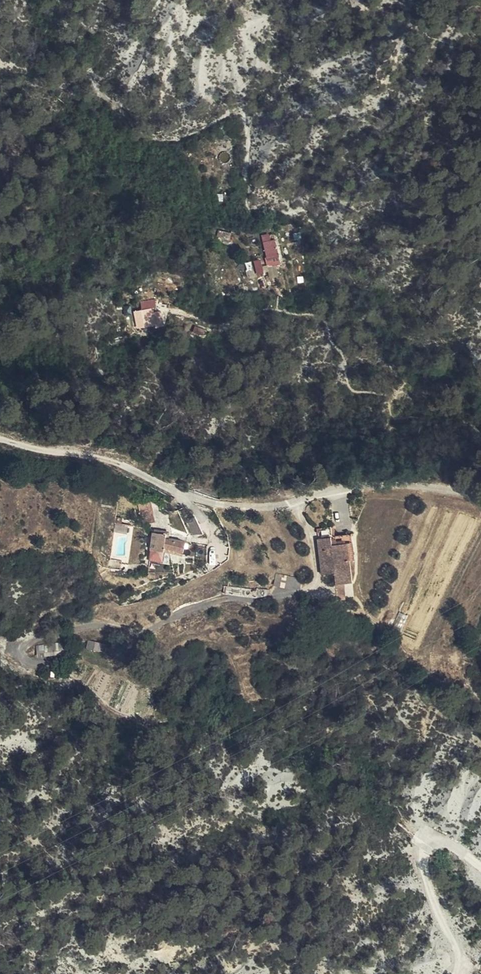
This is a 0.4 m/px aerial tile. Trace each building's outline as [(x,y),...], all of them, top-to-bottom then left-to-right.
[(261,259),(253,260),(256,276),(264,275),(261,259)] [(275,278),(284,275),(280,264),(271,267),(275,278)] [(142,323),(149,320),(145,311),(138,314),(142,323)] [(163,495),(151,493),(151,504),(164,505),(163,495)] [(164,505),(151,504),(151,516),(164,516),(164,505)] [(171,539),(171,535),(156,531),(151,550),(167,554),(168,548),(171,539)] [(334,572),(335,583),(346,583),(352,582),(349,561),(347,544),(353,544),(352,536),(319,539),(322,574),(334,572)] [(184,542),(171,539),(168,548),(173,549),(182,552),(184,542)] [(181,558),(182,552),(173,549),(171,555),(181,558)] [(153,572),(162,572),(161,563),(153,563),(153,572)] [(245,586),(247,579),(228,576),(227,583),(245,586)] [(257,580),(247,579),(245,586),(257,588),(257,580)] [(222,592),(244,595),(245,586),(227,583),(223,582),(222,592)] [(335,583),(336,589),(337,599),(348,601),(346,589),(346,583),(335,583)] [(245,586),(244,595),(253,597),(268,594),(268,590),(257,588),(245,586)]
